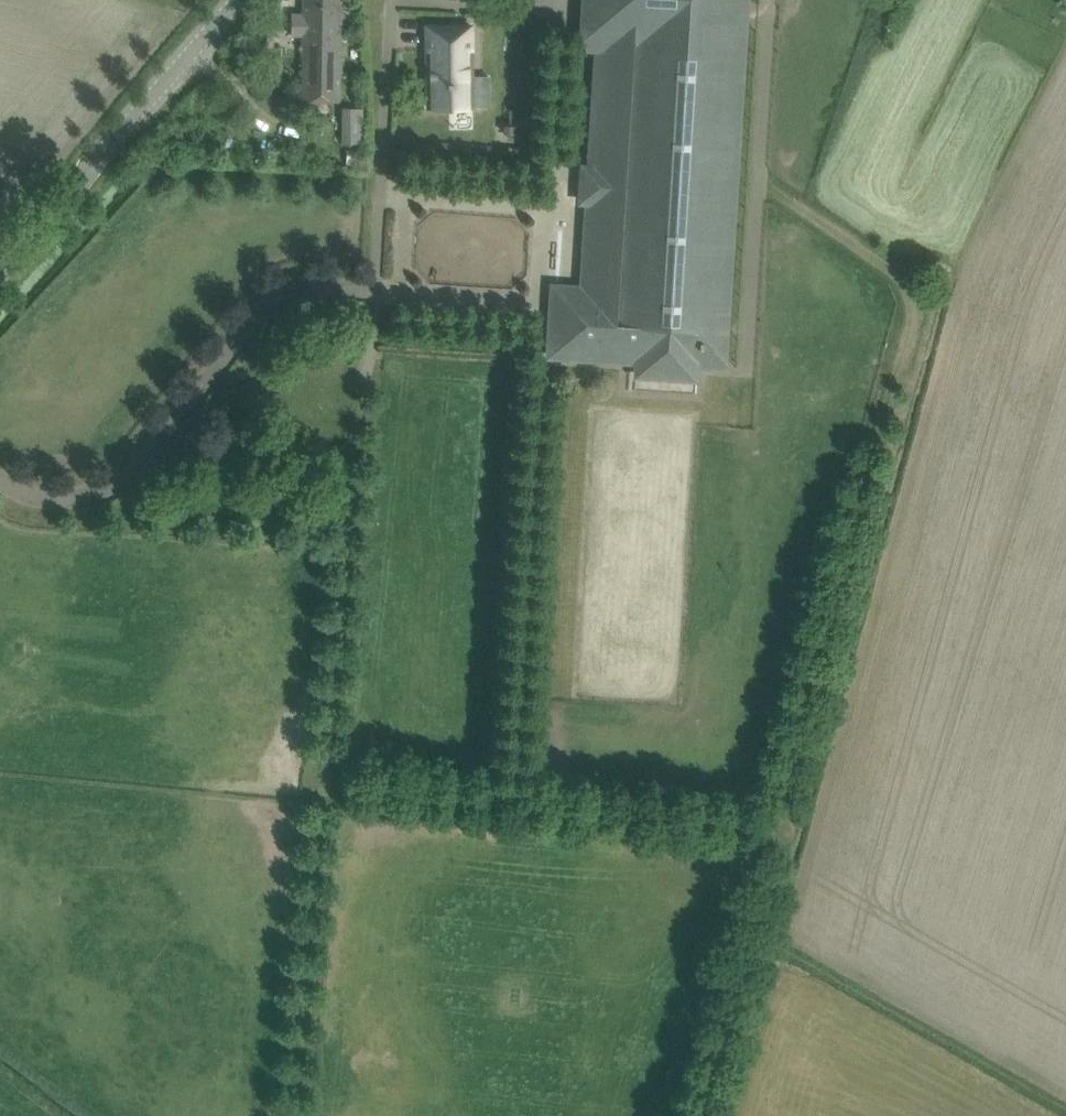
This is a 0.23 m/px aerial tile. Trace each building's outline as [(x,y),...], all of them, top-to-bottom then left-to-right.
[(303,99),(339,101),(340,0),(304,0),(303,99)] [(567,346),(643,351),(644,346),(702,350),(702,354),(726,356),(749,0),(590,0),(587,37),(608,38),(593,280),(572,279),(567,346)] [(466,50),(471,50),(471,26),(427,26),(427,51),(428,107),(472,106),(472,104),(471,104),(471,105),(457,105),(457,83),(472,83),(472,62),(466,62),(466,50)] [(363,107),(342,107),(342,143),(363,143),(363,107)] [(309,139),(298,139),(298,156),(309,156),(309,139)]
